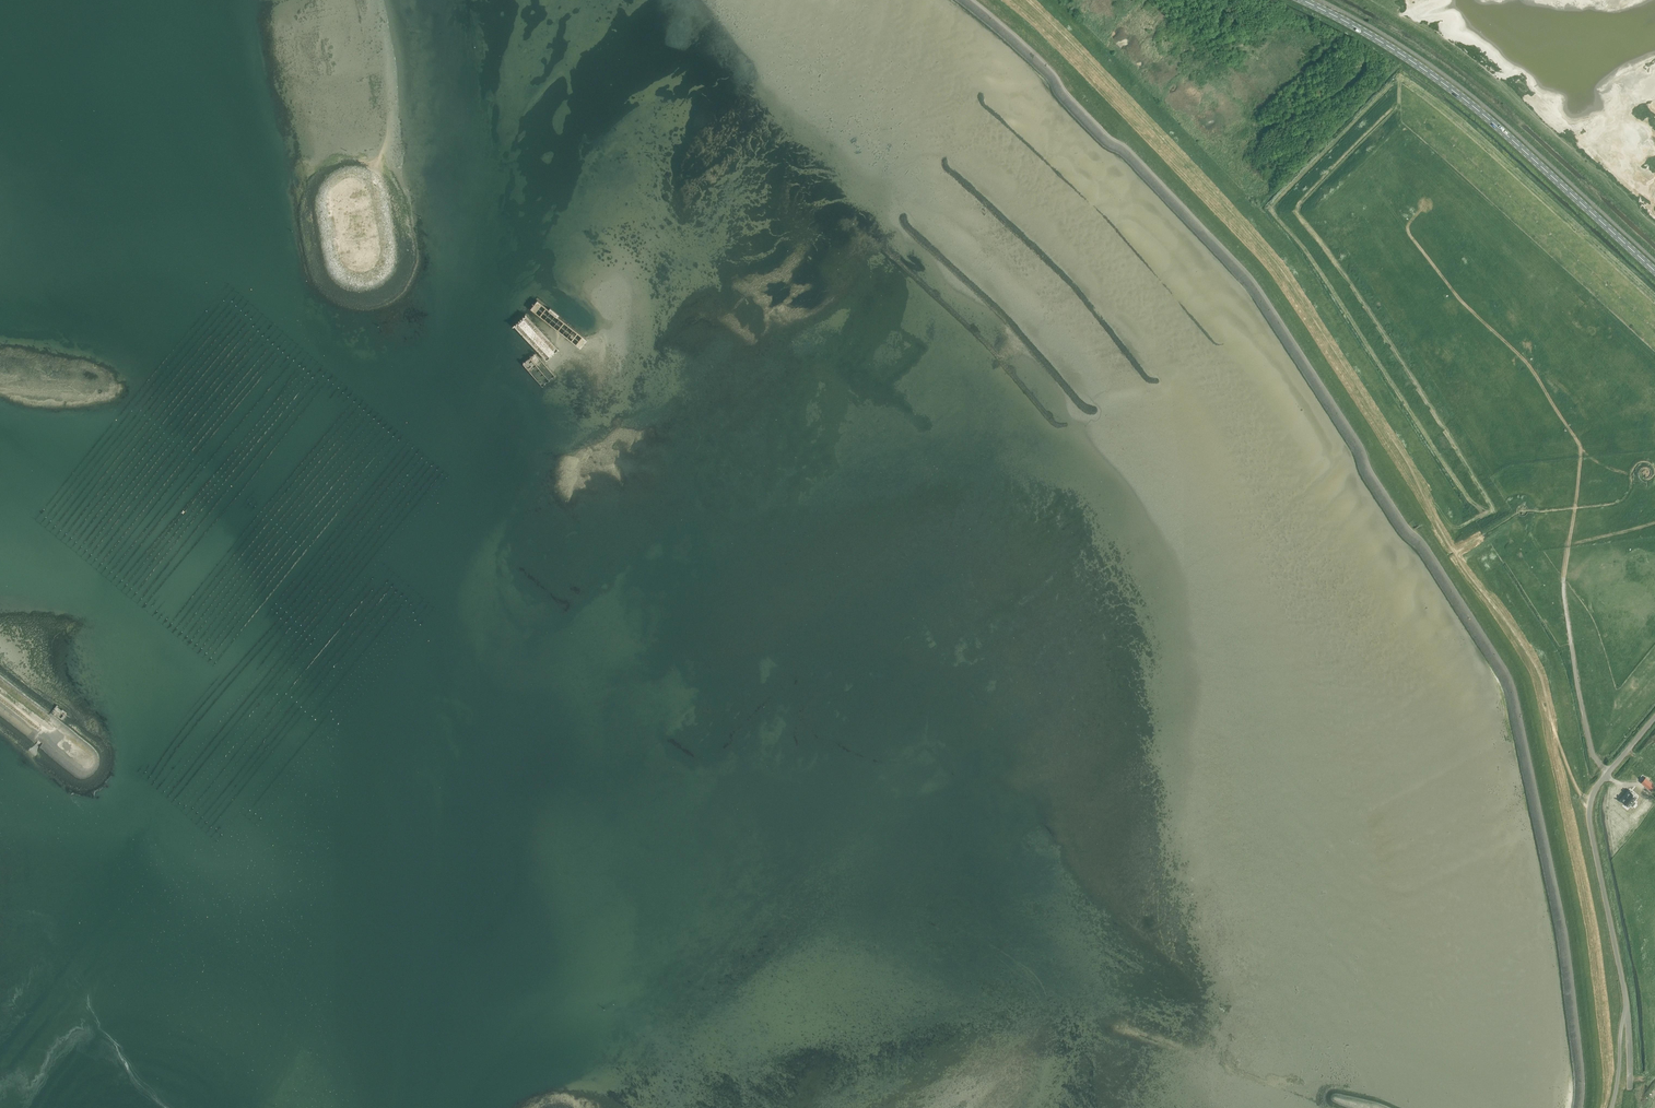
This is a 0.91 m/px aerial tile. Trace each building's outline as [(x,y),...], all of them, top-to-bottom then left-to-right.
[(1314,86),(1323,93),(1328,87),(1319,80),(1314,86)] [(585,339),(539,305),(533,313),(579,348),(585,339)] [(557,348),(526,316),(514,327),(546,359),(557,348)] [(553,374),(535,356),(526,365),(544,383),(553,374)] [(1629,788),(1619,798),(1627,805),(1628,802),(1630,804),(1634,800),(1632,799),(1635,794),(1629,788)]
